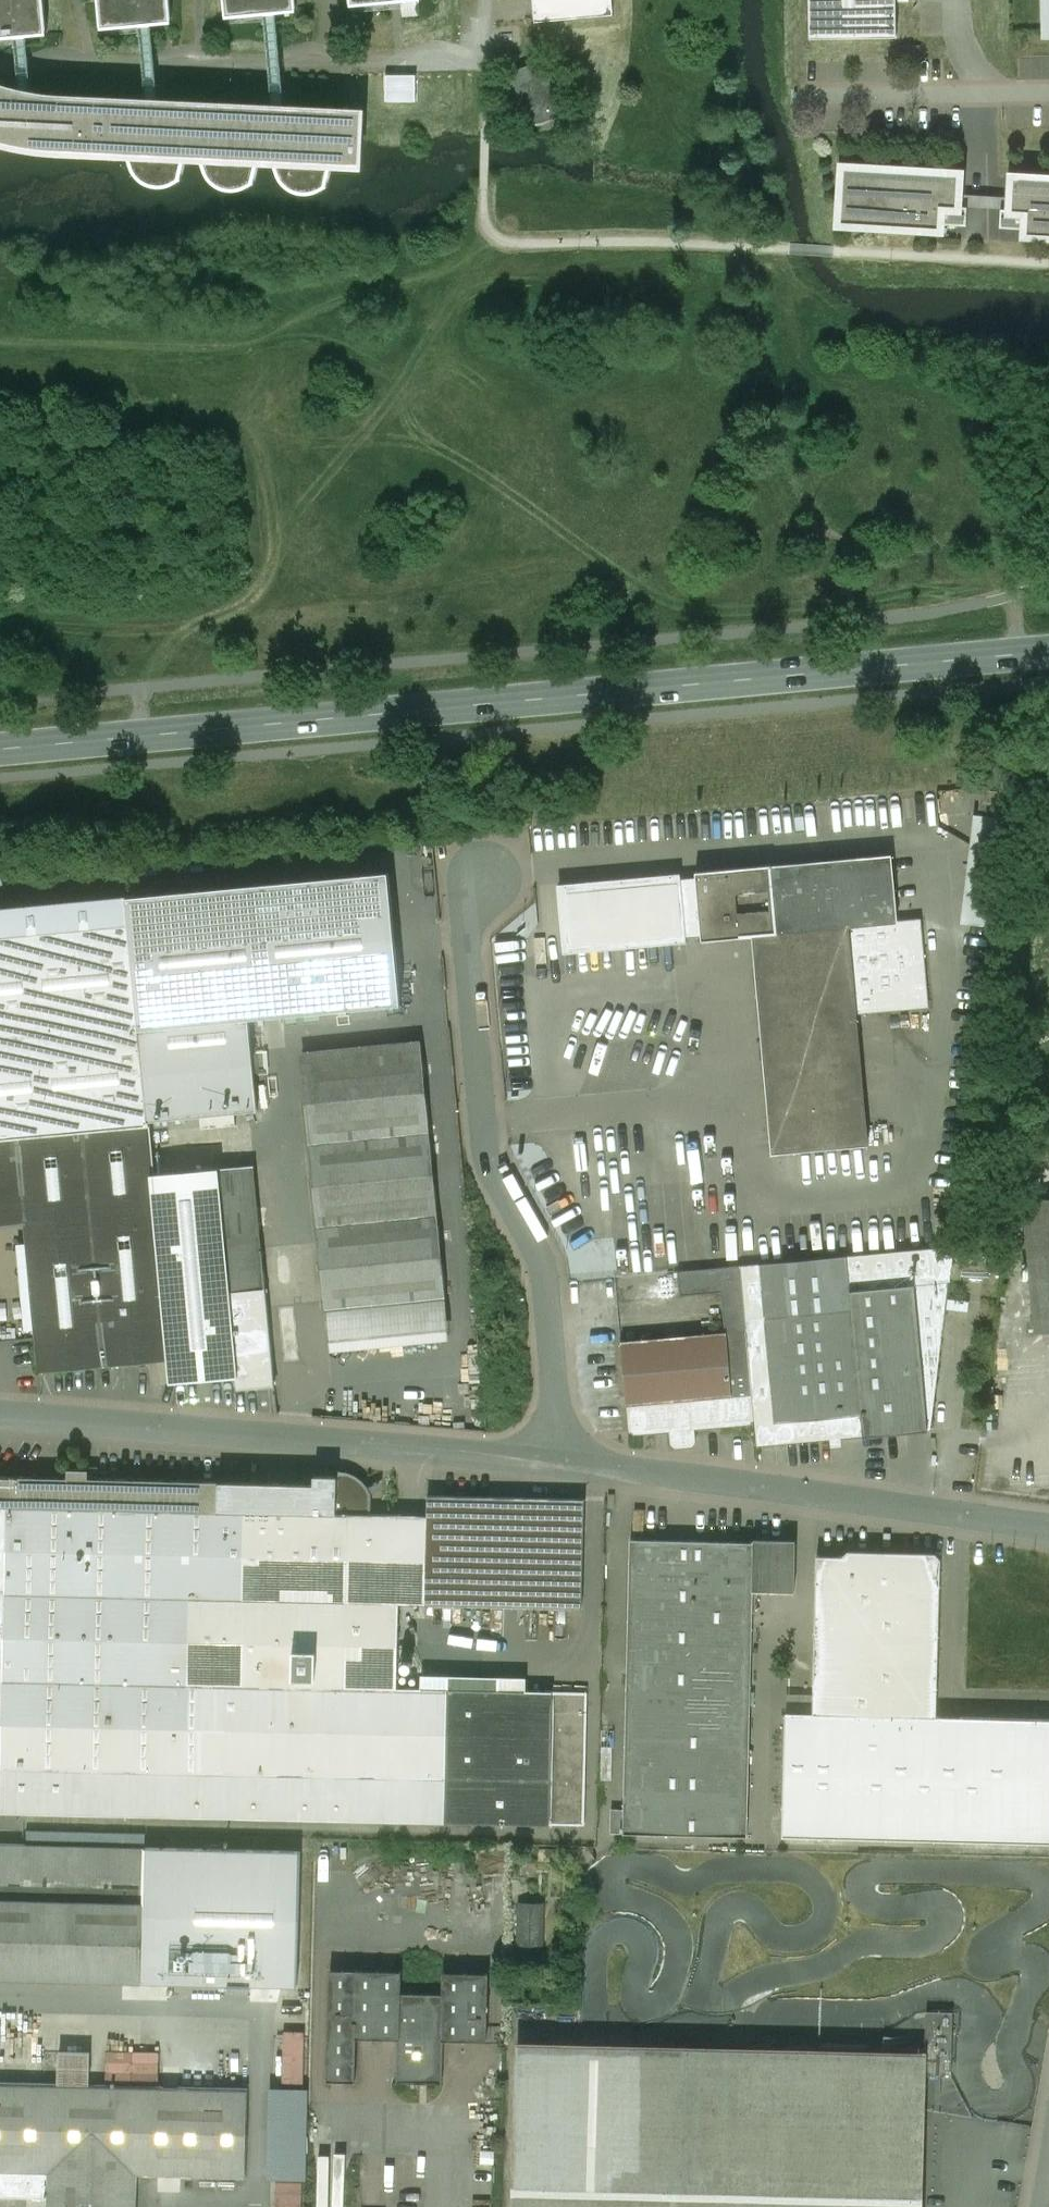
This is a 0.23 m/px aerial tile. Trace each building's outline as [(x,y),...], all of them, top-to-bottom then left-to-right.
[(15,38),(27,37),(47,35),(44,0),(0,0),(0,39),(15,38)] [(101,30),(140,26),(152,25),(172,23),(170,0),(99,0),(101,30)] [(226,18),(265,15),(277,14),(297,12),(296,0),(225,0),(226,18)] [(536,23),(614,16),(612,0),(533,0),(536,23)] [(897,0),(810,0),(810,39),(898,38),(897,0)] [(277,14),(265,15),(269,62),(273,109),(285,109),(281,56),(277,14)] [(144,66),(147,103),(159,103),(155,60),(152,25),(140,26),(144,66)] [(27,37),(15,38),(17,63),(20,93),(32,96),(29,60),(27,37)] [(525,68),(516,73),(509,81),(506,90),(507,100),(511,110),(518,117),(527,121),(537,121),(547,118),(555,111),(560,103),(561,93),(559,83),(553,74),(545,69),(535,67),(525,68)] [(49,98),(33,96),(32,96),(20,93),(10,90),(0,87),(0,140),(16,144),(45,148),(80,150),(80,152),(118,154),(118,152),(127,152),(132,169),(133,172),(135,175),(138,178),(141,181),(145,184),(150,186),(158,188),(163,188),(168,187),(172,186),(177,184),(182,180),(181,178),(187,155),(200,156),(205,172),(207,177),(210,180),(212,183),(215,185),(218,187),(223,190),(230,191),(235,191),(242,190),(249,188),(255,184),(255,182),(260,159),(273,159),(278,175),(280,181),(284,185),(288,188),(292,191),(297,194),(304,195),(308,195),(313,195),(317,194),(321,192),(324,191),(328,187),(327,185),(333,162),(347,163),(346,164),(361,165),(364,113),(285,109),(273,109),(159,103),(147,103),(49,98)] [(960,174),(843,167),(840,224),(941,230),(941,224),(967,226),(968,207),(958,206),(960,181),(960,174)] [(1013,177),(1012,184),(1011,210),(1002,209),(1001,228),(1026,229),(1026,236),(1048,237),(1048,180),(1013,177)] [(968,207),(1002,209),(1011,210),(1012,184),(960,181),(958,206),(968,207)] [(1006,793),(981,790),(978,816),(1003,818),(1006,793)] [(1003,818),(978,816),(965,924),(992,927),(1005,819),(1003,818)] [(772,867),(771,867),(777,934),(754,936),(754,937),(773,1154),(869,1145),(857,1014),(929,1008),(921,919),(898,921),(891,856),(772,867)] [(772,866),(696,872),(696,877),(698,897),(702,937),(702,941),(715,940),(754,937),(754,936),(777,934),(771,867),(772,867),(772,866)] [(680,878),(682,878),(681,874),(558,885),(564,954),(687,943),(687,938),(685,938),(685,934),(594,942),(589,891),(680,883),(680,878)] [(680,883),(589,891),(594,942),(685,934),(685,938),(687,938),(702,937),(698,897),(696,877),(682,878),(680,878),(680,883)] [(411,900),(338,907),(344,973),(417,966),(411,900)] [(338,907),(250,915),(256,981),(344,973),(338,907)] [(0,937),(0,1138),(149,1125),(130,925),(0,937)] [(422,1050),(302,1062),(326,1309),(446,1298),(422,1050)] [(158,1135),(160,1167),(229,1163),(228,1142),(186,1145),(185,1118),(172,1119),(173,1134),(158,1135)] [(0,1138),(0,1226),(26,1223),(40,1372),(169,1360),(170,1360),(154,1175),(149,1125),(0,1138)] [(154,1175),(170,1360),(169,1360),(171,1382),(236,1377),(237,1390),(275,1386),(255,1167),(154,1175)] [(1029,1197),(1038,1330),(1048,1330),(1048,1196),(1029,1197)] [(953,1246),(847,1256),(852,1310),(864,1437),(931,1431),(949,1282),(951,1282),(955,1246),(953,1246)] [(847,1256),(741,1266),(746,1320),(852,1310),(847,1256)] [(741,1266),(678,1272),(680,1296),(722,1293),(725,1333),(747,1331),(746,1320),(741,1266)] [(852,1310),(746,1320),(747,1331),(755,1421),(757,1446),(864,1437),(852,1310)] [(725,1333),(621,1342),(630,1432),(755,1421),(747,1331),(725,1333)] [(89,1479),(89,1471),(69,1471),(69,1479),(0,1477),(0,1506),(219,1512),(220,1482),(89,1479)] [(314,1484),(220,1482),(219,1512),(338,1514),(338,1477),(314,1476),(314,1484)] [(586,1500),(429,1496),(426,1605),(583,1609),(586,1500)] [(3,1728),(2,1769),(83,1771),(82,1814),(446,1822),(449,1690),(398,1689),(319,1687),(321,1603),(347,1604),(349,1560),(350,1515),(338,1514),(219,1512),(0,1506),(0,1728),(3,1728)] [(401,1516),(350,1515),(349,1560),(400,1562),(401,1516)] [(754,1543),(632,1540),(625,1810),(624,1834),(748,1837),(754,1591),(795,1592),(796,1541),(754,1540),(754,1543)] [(941,1560),(818,1556),(814,1714),(937,1717),(941,1560)] [(554,1692),(449,1690),(446,1822),(550,1825),(554,1692)] [(588,1693),(554,1692),(550,1825),(585,1826),(588,1693)] [(787,1713),(783,1837),(1048,1844),(1048,1720),(937,1717),(814,1714),(787,1713)] [(83,1771),(2,1769),(0,1812),(82,1814),(83,1771)] [(625,1810),(612,1810),(611,1834),(624,1834),(625,1810)] [(0,1845),(0,1900),(144,1904),(146,1849),(0,1845)] [(521,1899),(521,1945),(549,1945),(549,1899),(521,1899)] [(0,1900),(0,1978),(142,1982),(144,1904),(0,1900)] [(358,1971),(331,1970),(328,2081),(355,2081),(357,2037),(358,1971)] [(402,1972),(358,1971),(357,2037),(398,2038),(400,2038),(401,1994),(402,1972)] [(489,1974),(444,1973),(443,1995),(442,2040),(444,2040),(487,2041),(489,1974)] [(443,1995),(401,1994),(400,2038),(398,2038),(397,2083),(443,2084),(444,2040),(442,2040),(443,1995)] [(309,2076),(309,2029),(287,2029),(286,2076),(309,2076)] [(110,2050),(110,2074),(163,2075),(163,2050),(110,2050)] [(91,2054),(60,2053),(59,2083),(90,2084),(91,2054)] [(518,2053),(514,2206),(922,2206),(926,2106),(925,2063),(623,2056),(583,2055),(579,2055),(518,2053)] [(0,2083),(0,2171),(49,2172),(137,2174),(246,2177),(249,2089),(0,2083)] [(309,2091),(274,2090),(272,2177),(307,2179),(309,2091)] [(0,2171),(0,2198),(49,2199),(49,2172),(0,2171)] [(49,2172),(49,2199),(49,2206),(136,2206),(137,2174),(49,2172)]
